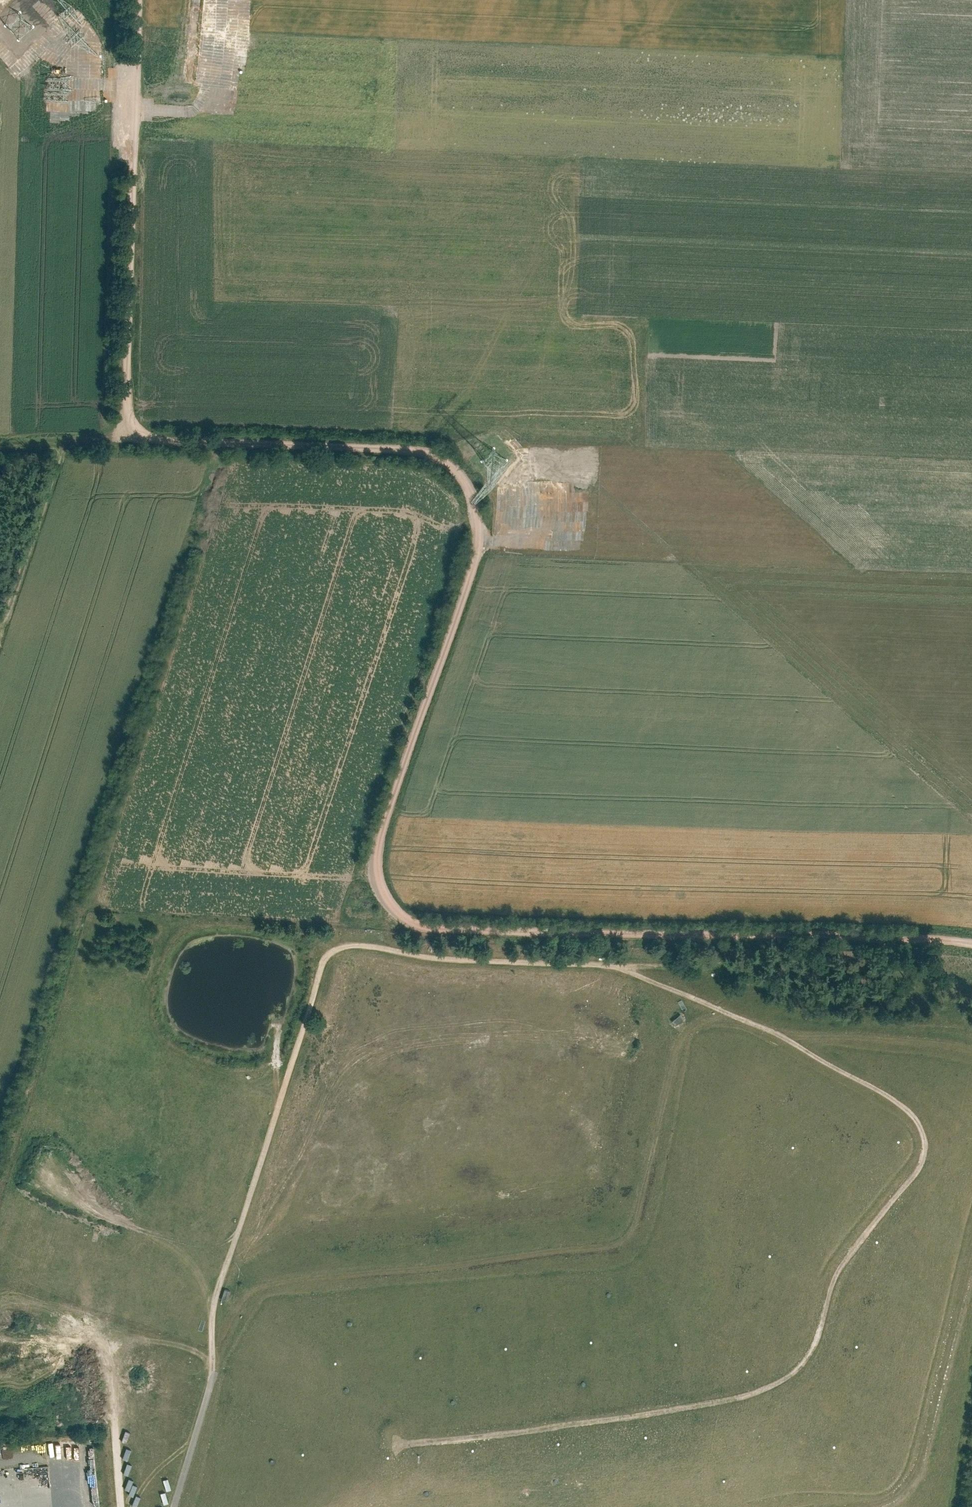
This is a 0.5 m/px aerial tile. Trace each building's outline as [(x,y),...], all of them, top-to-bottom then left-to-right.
[(222,1300),(227,1302),(231,1292),(226,1290),(222,1300)] [(164,1352),(153,1352),(153,1363),(164,1363),(164,1352)] [(145,1407),(145,1424),(157,1424),(157,1407),(145,1407)]
